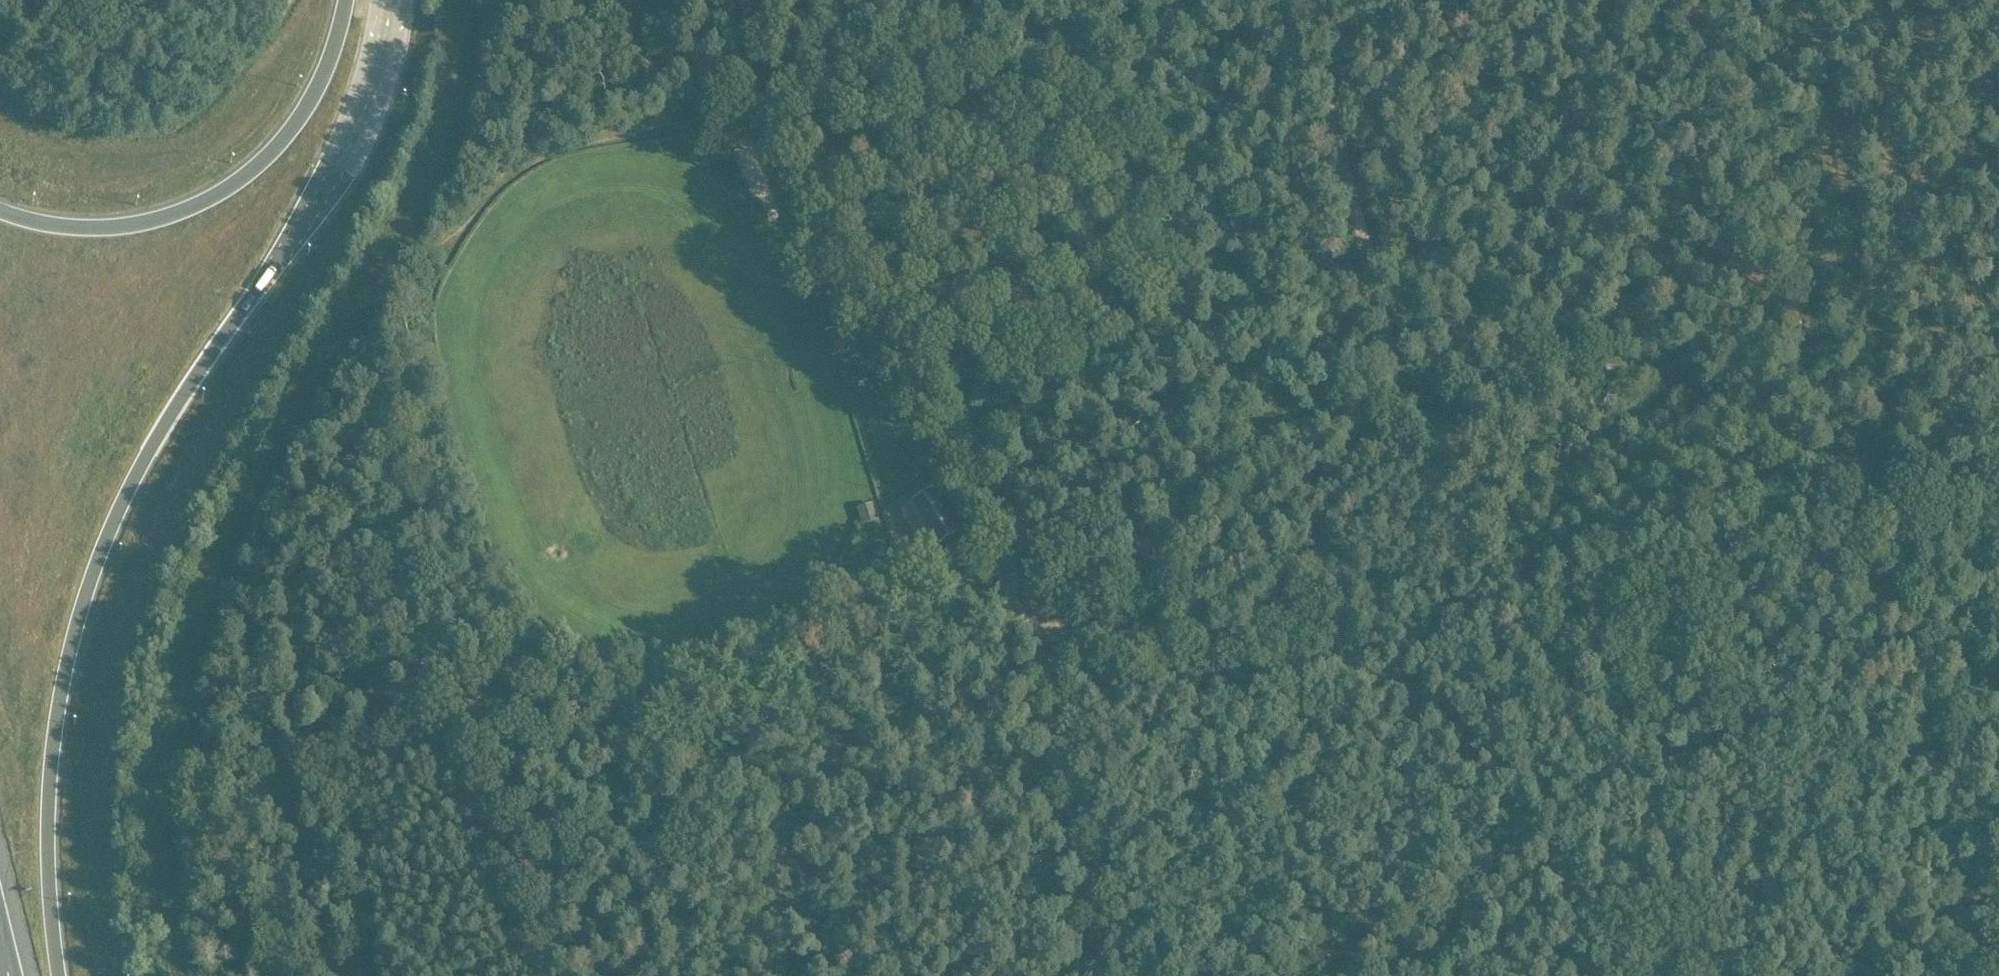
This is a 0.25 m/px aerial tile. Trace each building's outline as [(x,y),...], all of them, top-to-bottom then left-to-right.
[(722,142),(714,145),(718,156),(726,153),(722,142)] [(936,487),(914,500),(938,540),(940,543),(945,539),(962,529),(957,521),(966,515),(953,494),(952,495),(944,500),(943,498),(936,487)] [(873,505),(859,509),(864,526),(878,522),(873,505)]
